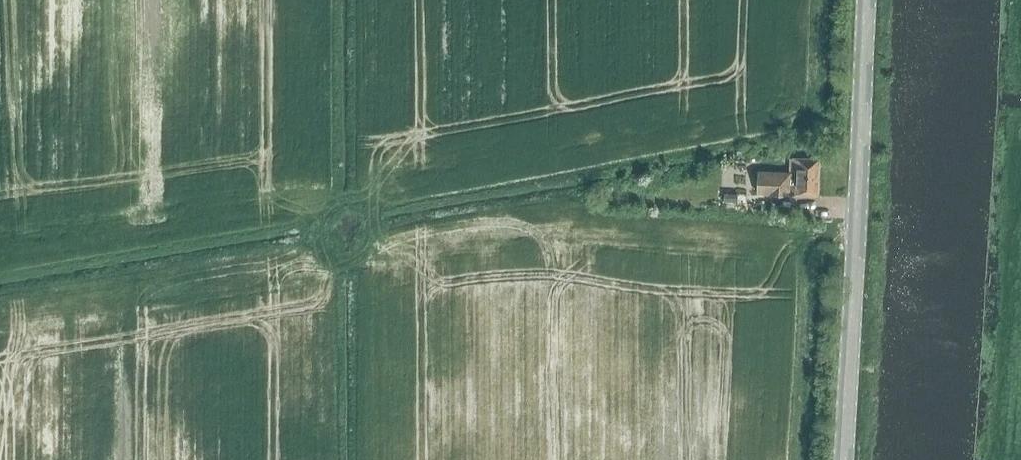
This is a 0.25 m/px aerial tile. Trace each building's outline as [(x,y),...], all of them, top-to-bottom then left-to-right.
[(820,159),(790,158),(789,174),(785,174),(771,173),(758,173),(757,193),(771,193),(818,195),(820,159)] [(737,193),(724,192),(723,203),(736,204),(737,193)]
